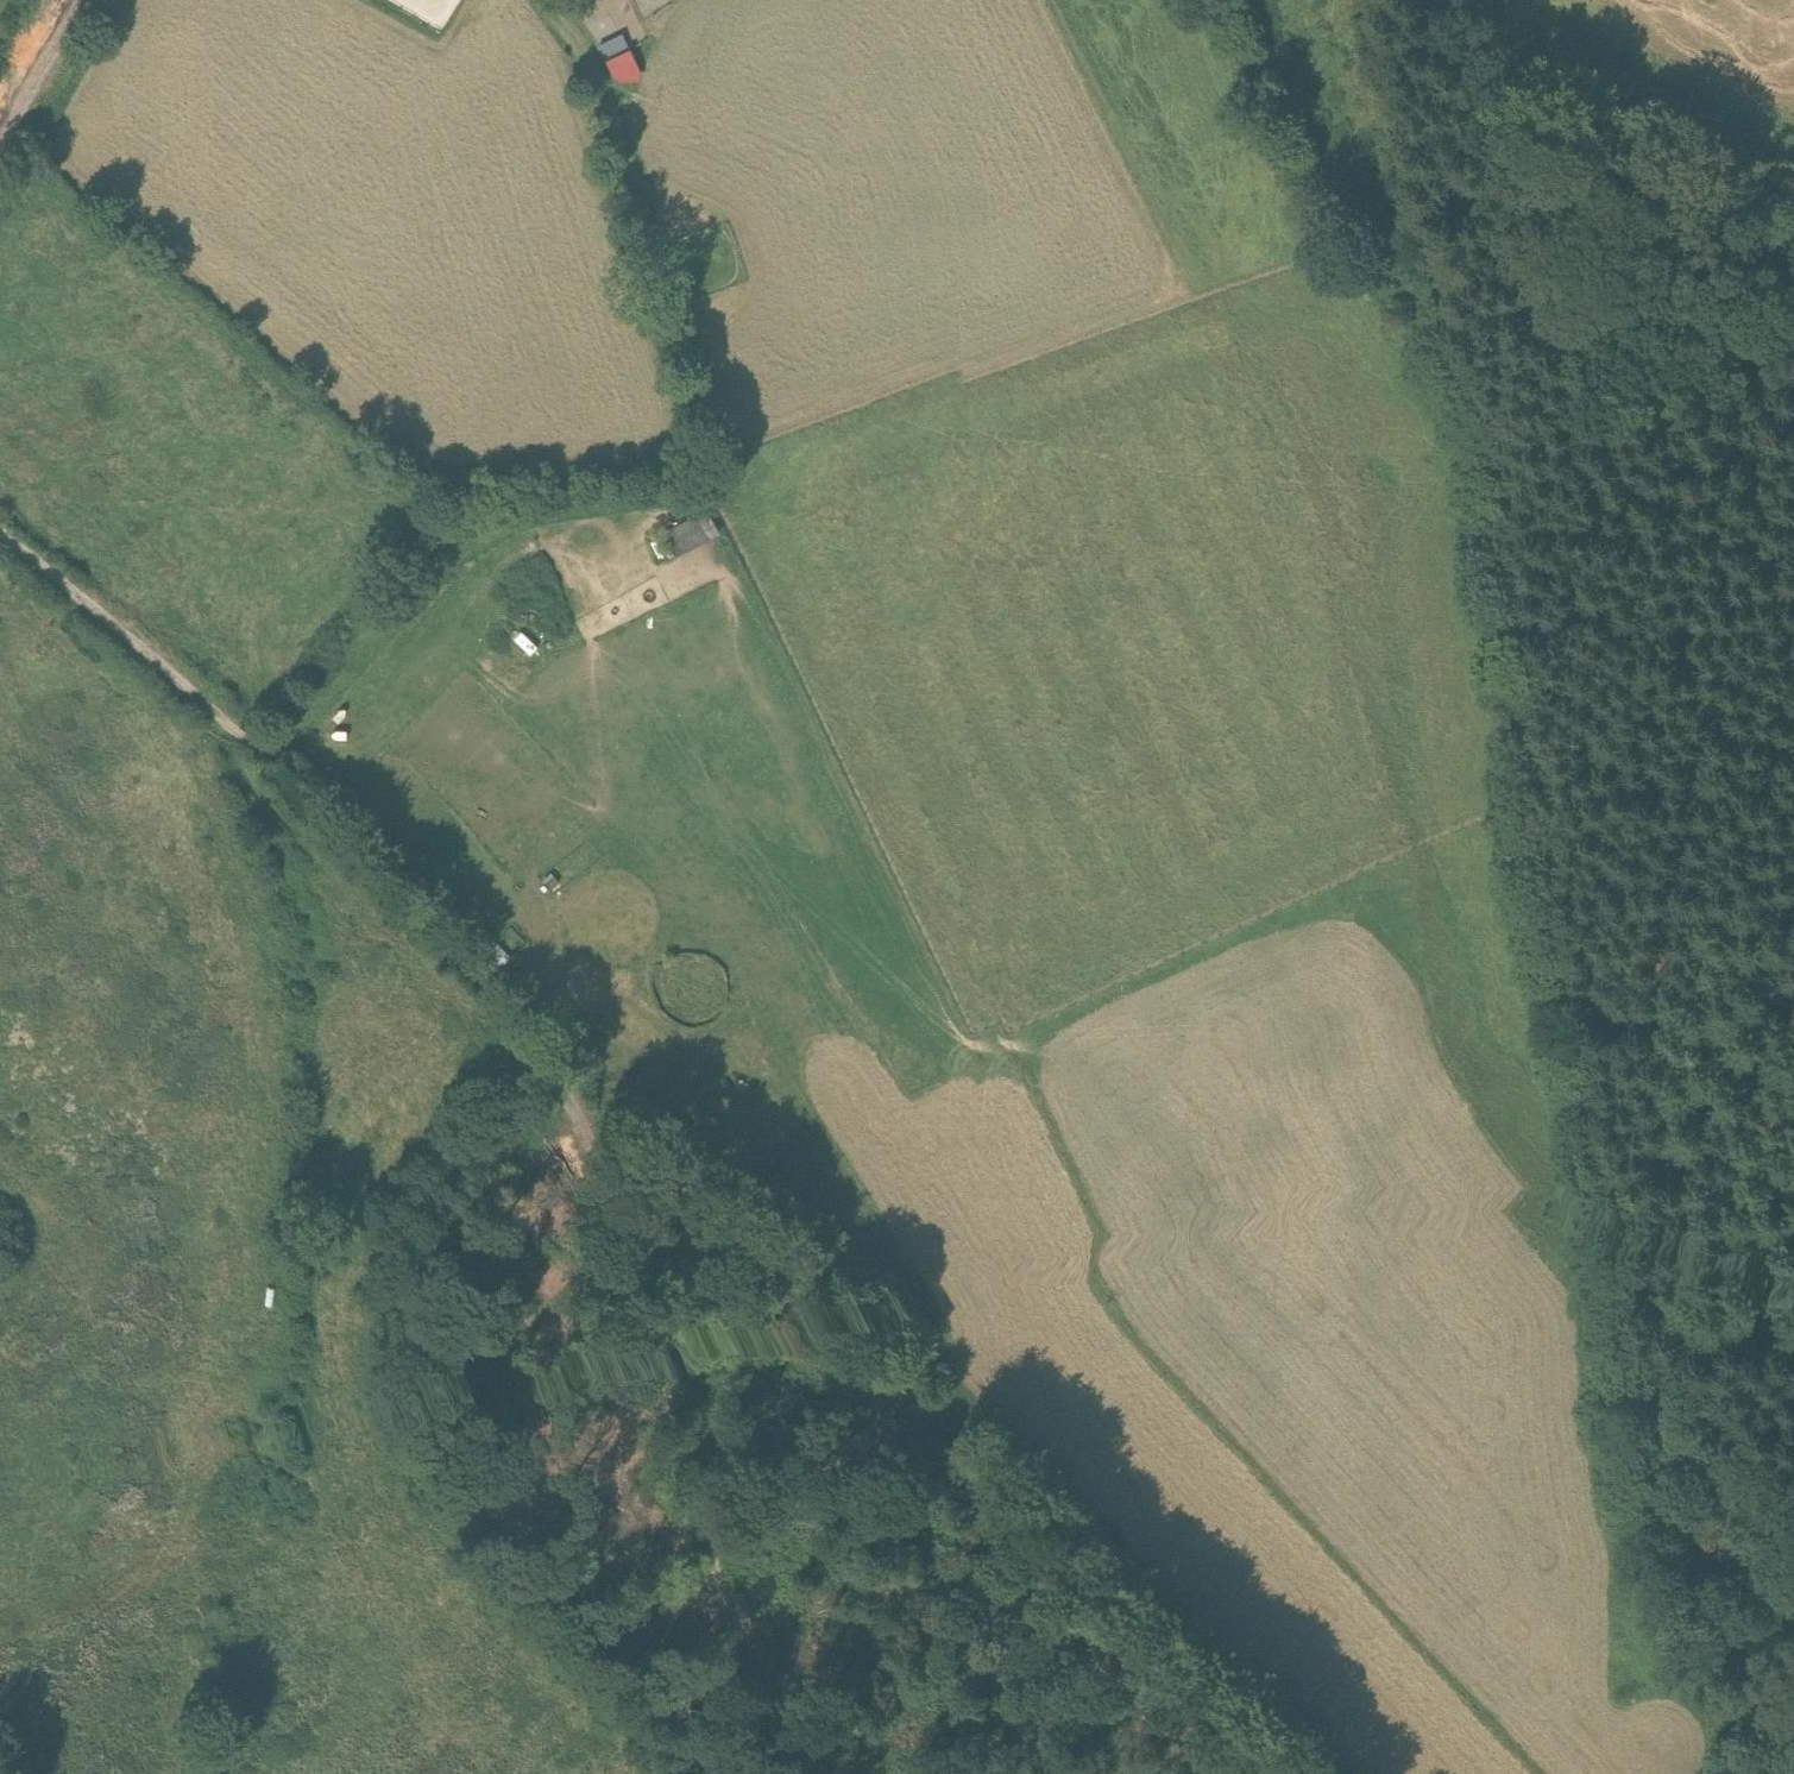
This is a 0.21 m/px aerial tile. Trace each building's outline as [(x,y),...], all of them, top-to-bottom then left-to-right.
[(646,59),(620,70),(626,83),(652,72),(646,59)] [(517,993),(528,984),(517,970),(506,979),(517,993)]
